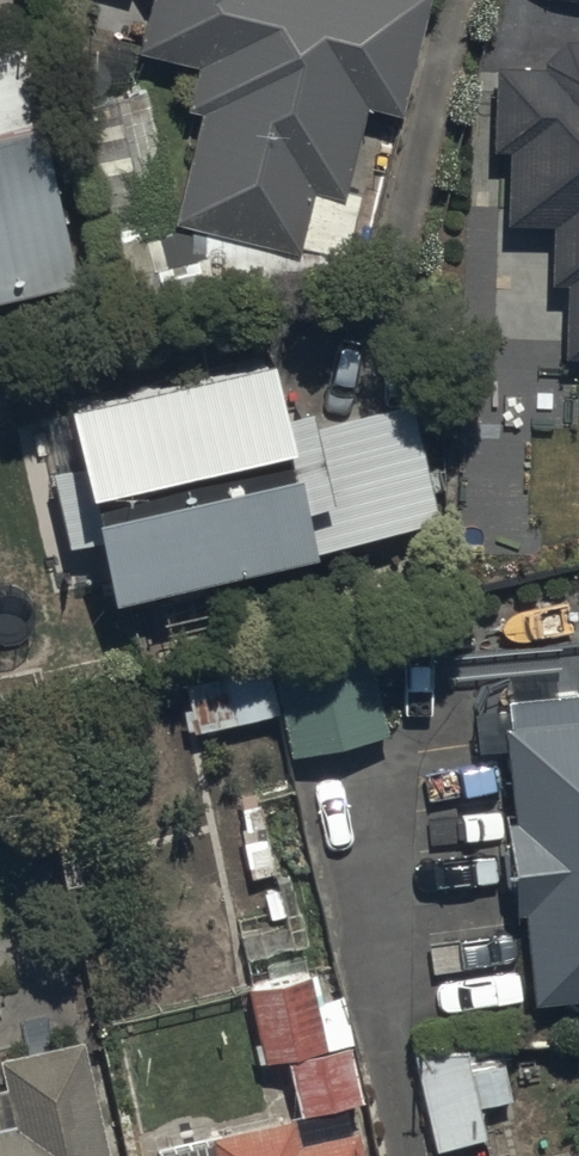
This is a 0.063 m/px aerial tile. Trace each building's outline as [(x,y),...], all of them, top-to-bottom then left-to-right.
[(319,195),(348,202),(372,105),(407,113),(436,0),(153,0),(140,52),(197,66),(186,110),(200,113),(172,223),(304,256),(319,195)] [(491,67),(488,149),(505,150),(503,223),(548,224),(546,284),(563,285),(560,358),(578,358),(578,39),(563,38),(539,59),(539,68),(491,67)] [(82,283),(46,124),(42,125),(24,46),(0,51),(0,302),(82,283)] [(201,291),(149,85),(77,103),(129,309),(201,291)] [(559,341),(494,337),(489,408),(550,412),(553,359),(558,359),(559,341)] [(441,517),(414,401),(325,422),(320,401),(297,406),(284,350),(72,399),(86,461),(51,469),(70,548),(105,540),(119,597),(321,551),(319,545),(441,517)] [(367,634),(271,657),(294,755),(391,731),(367,634)] [(230,676),(186,686),(195,727),(237,718),(238,722),(283,713),(271,657),(267,642),(225,652),(230,676)] [(496,729),(506,823),(498,823),(508,916),(517,915),(527,1007),(578,1001),(578,720),(496,729)] [(314,970),(251,984),(268,1060),(291,1056),(303,1111),(366,1097),(354,1044),(331,1049),(314,970)] [(4,1056),(19,1122),(0,1127),(0,1155),(113,1155),(86,1038),(4,1056)] [(409,1054),(434,1148),(479,1136),(475,1118),(490,1114),(489,1108),(509,1103),(498,1060),(409,1054)] [(364,1129),(303,1142),(297,1115),(215,1133),(220,1155),(370,1155),(364,1129)]
